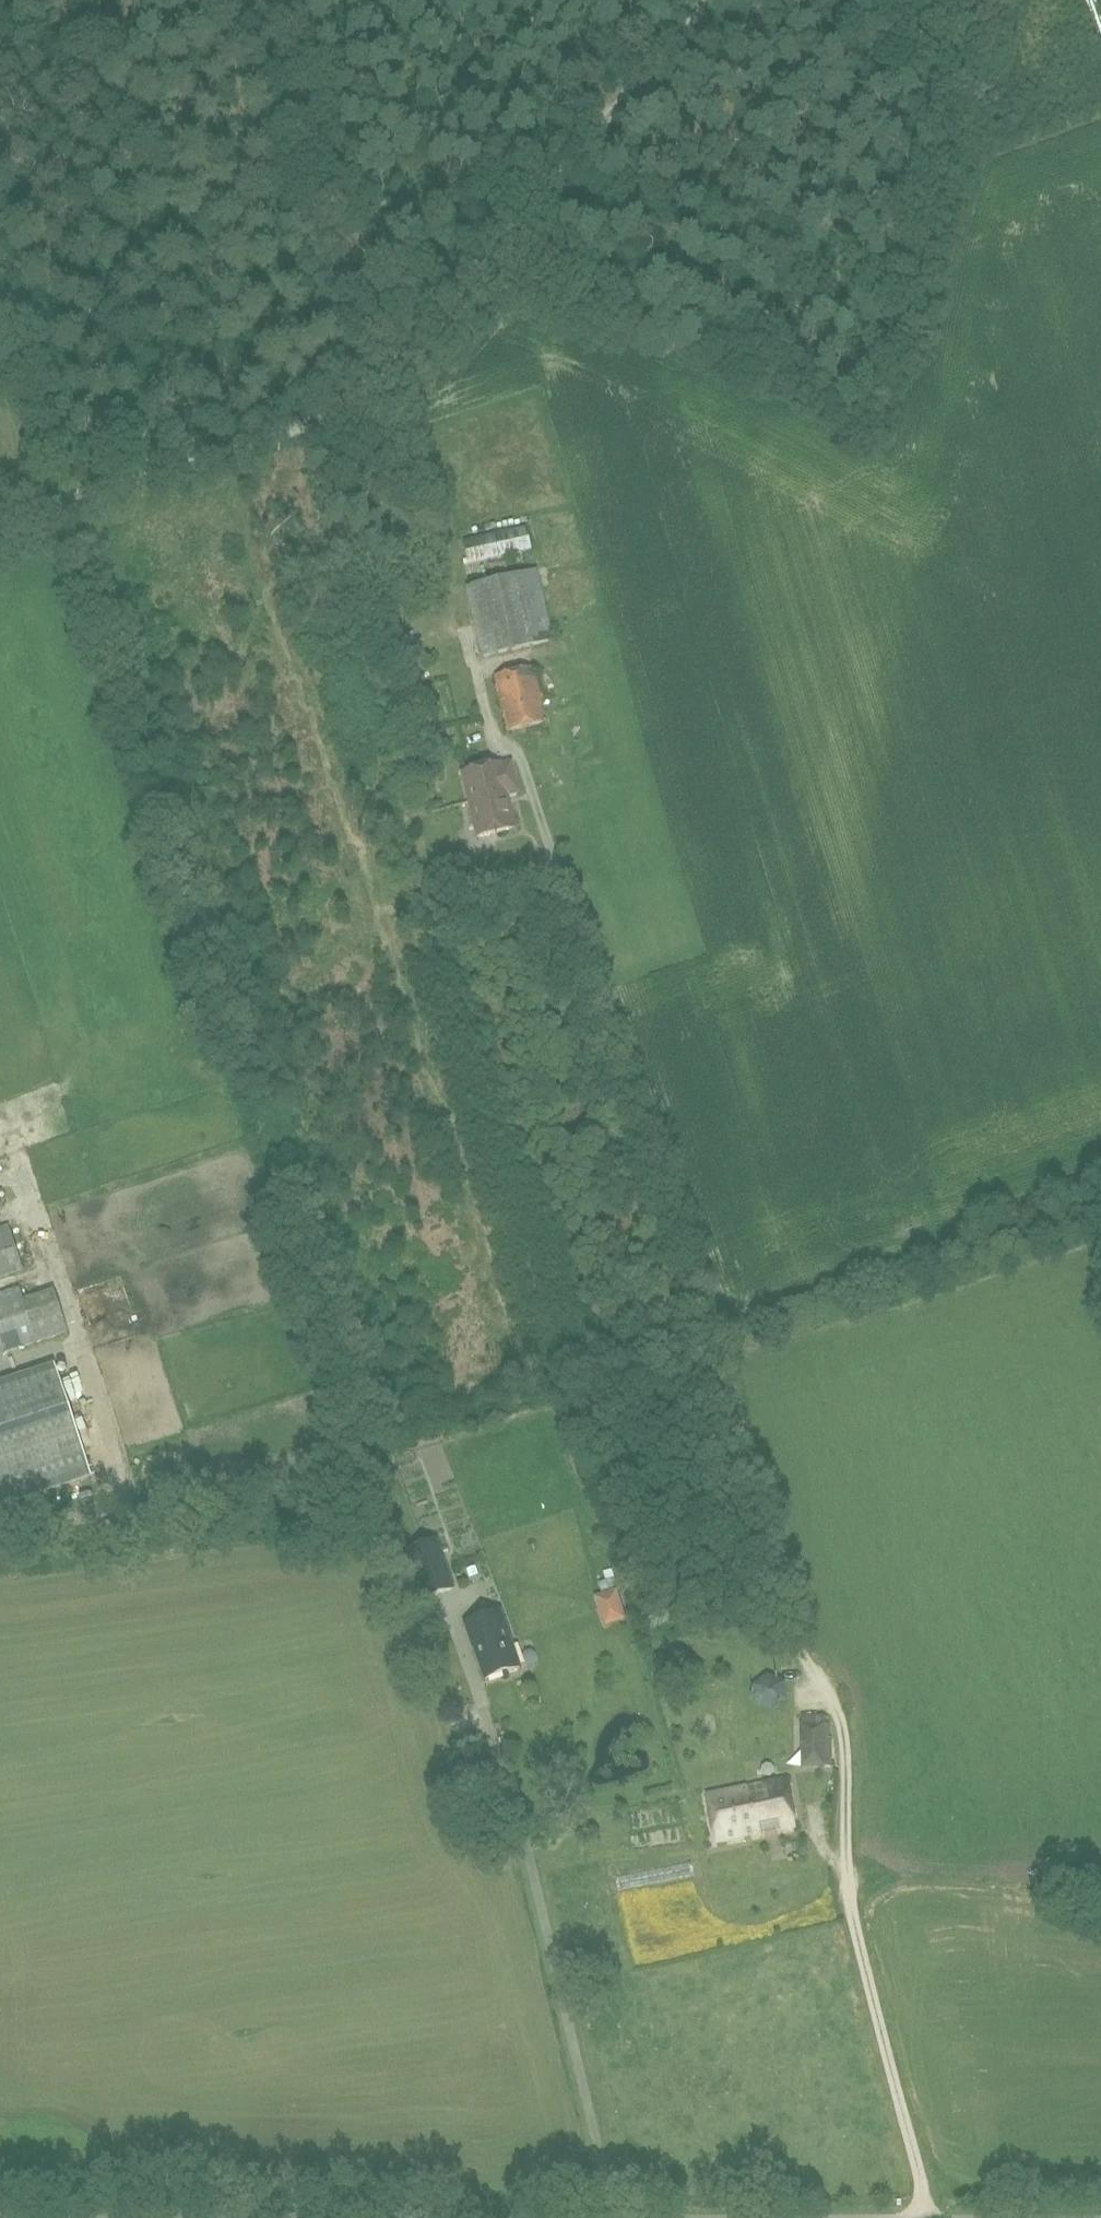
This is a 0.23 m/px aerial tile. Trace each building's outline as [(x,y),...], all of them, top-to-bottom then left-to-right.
[(468,564),(532,551),(527,527),(463,541),(468,564)] [(484,660),(555,642),(538,569),(466,586),(484,660)] [(508,732),(547,723),(533,667),(495,677),(508,732)] [(500,766),(463,775),(479,839),(517,829),(508,796),(518,793),(511,764),(501,767),(500,766)] [(23,1271),(9,1229),(0,1231),(0,1278),(23,1271)] [(0,1295),(0,1354),(68,1331),(55,1290),(24,1300),(20,1288),(0,1295)] [(90,1477),(54,1366),(0,1384),(0,1507),(90,1477)] [(425,1598),(454,1588),(437,1538),(408,1548),(425,1598)] [(594,1597),(604,1628),(626,1621),(616,1590),(594,1597)] [(501,1611),(466,1623),(485,1678),(520,1667),(501,1611)] [(831,1739),(824,1739),(824,1716),(802,1717),(802,1754),(813,1754),(813,1768),(831,1768),(831,1739)] [(788,1782),(707,1795),(715,1842),(796,1829),(788,1782)]
